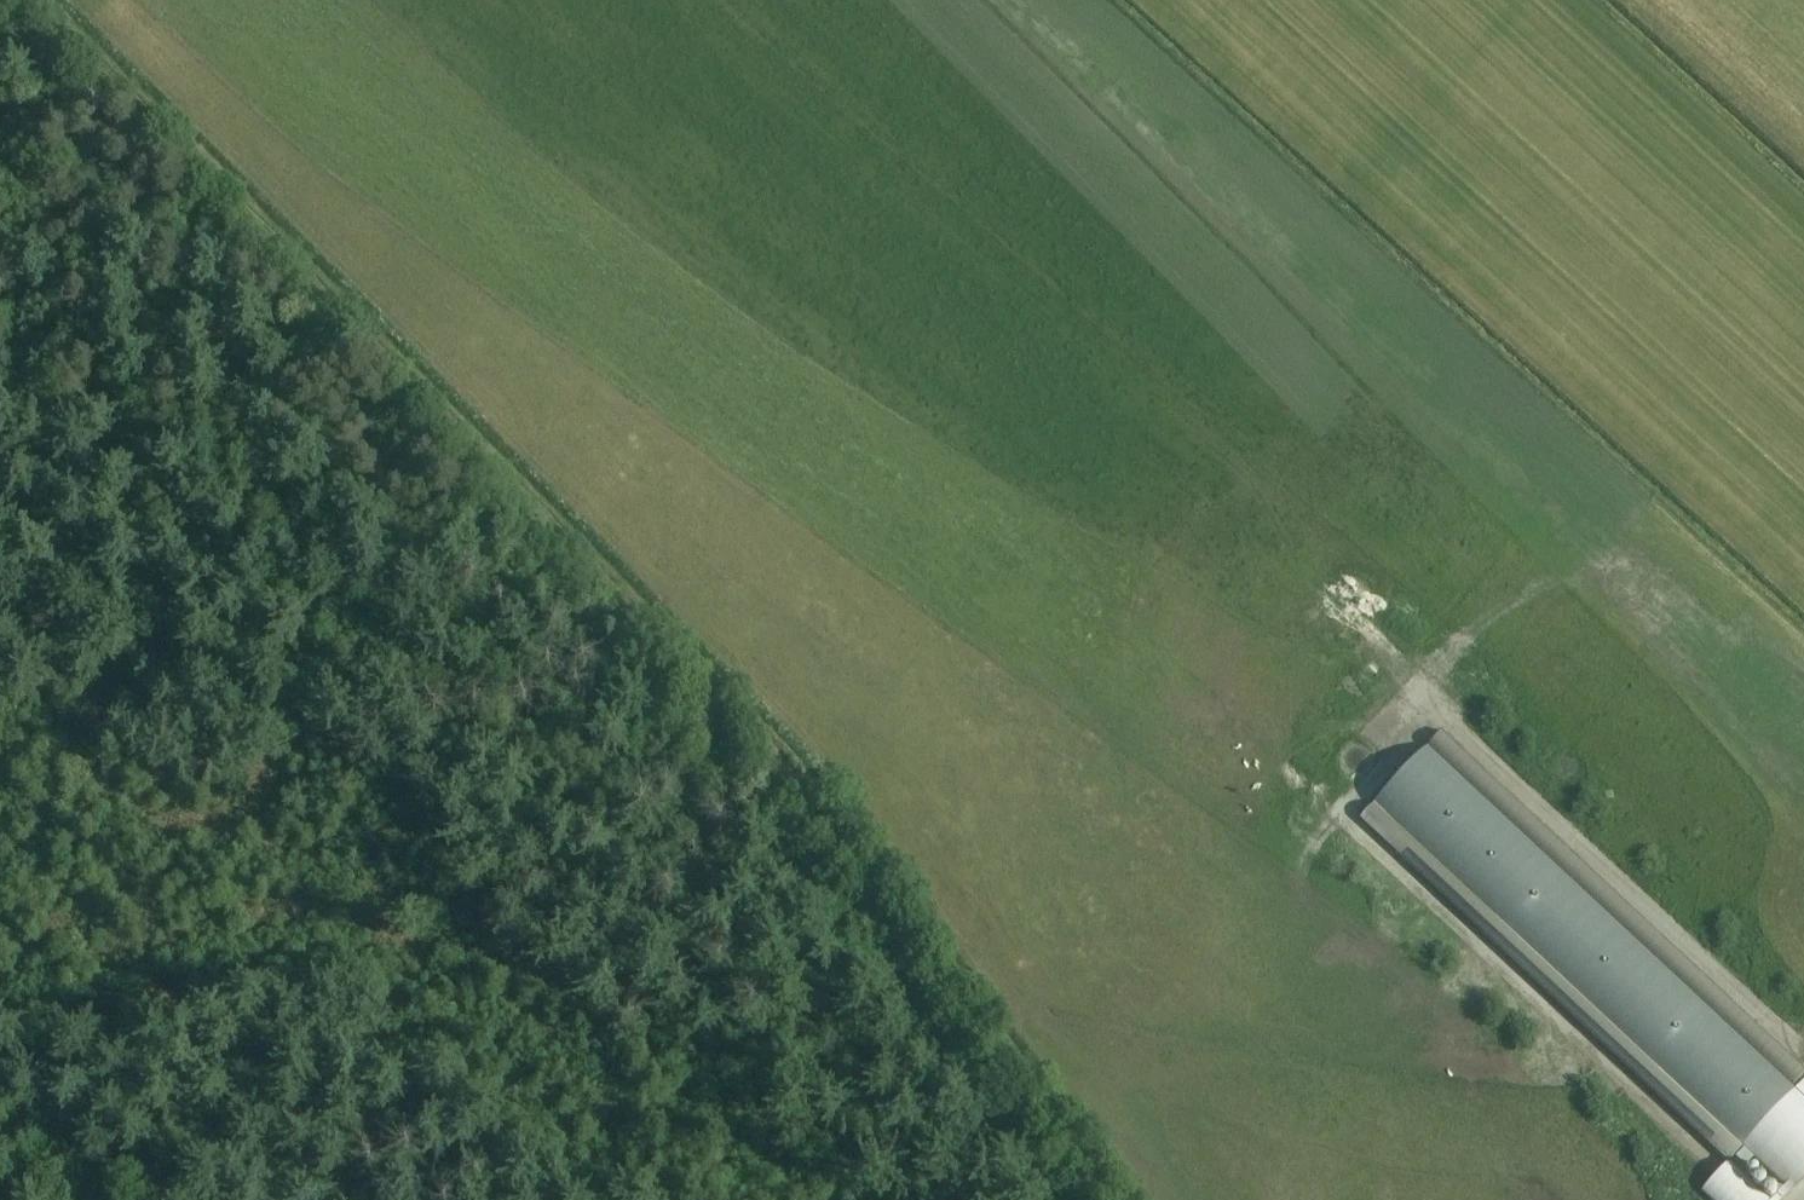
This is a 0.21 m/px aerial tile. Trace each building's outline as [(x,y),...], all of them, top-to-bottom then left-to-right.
[(1428,755),(1803,1101),(1803,998),(1479,699),(1428,755)]
